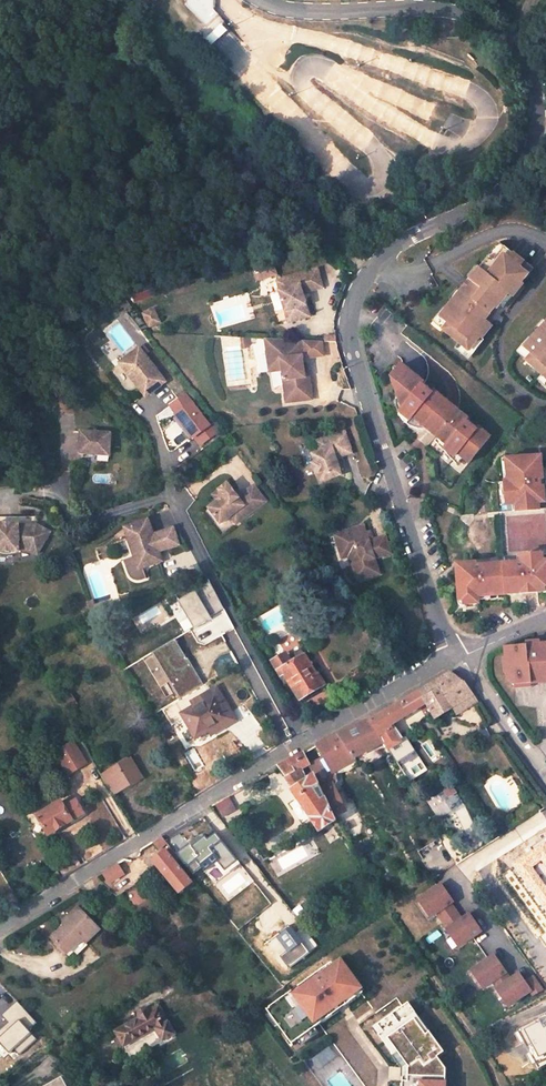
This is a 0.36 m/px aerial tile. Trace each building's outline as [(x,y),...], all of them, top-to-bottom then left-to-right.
[(212,0),(183,0),(183,1),(203,34),(219,23),(210,9),(212,0)] [(516,197),(507,204),(511,210),(521,203),(516,197)] [(486,322),(497,309),(499,311),(501,308),(507,313),(515,302),(525,289),(523,287),(533,273),(501,247),(479,273),(455,303),(435,326),(468,354),(480,339),(483,341),(491,331),(494,328),(486,322)] [(317,269),(285,277),(287,285),(277,288),(286,320),(307,315),(301,292),(321,287),(317,269)] [(285,277),(275,279),(277,288),(287,285),(285,277)] [(154,307),(140,313),(148,329),(161,323),(154,307)] [(521,356),(520,357),(545,380),(545,328),(521,356)] [(317,344),(261,342),(263,362),(275,361),(276,373),(279,407),(304,404),(302,380),(299,381),(297,361),(300,361),(301,363),(319,361),(317,344)] [(139,350),(118,365),(144,399),(164,384),(139,350)] [(264,374),(276,373),(275,361),(263,362),(264,374)] [(414,420),(436,439),(447,447),(444,451),(454,459),(457,455),(468,465),(489,439),(478,429),(475,432),(466,424),(468,421),(457,412),(456,414),(444,404),(445,402),(400,366),(390,378),(394,382),(403,410),(399,415),(411,425),(414,420)] [(208,426),(184,394),(166,406),(191,438),(208,426)] [(103,431),(82,432),(83,461),(105,461),(103,431)] [(307,468),(312,479),(314,478),(318,486),(336,476),(329,462),(344,454),(333,433),(305,447),(309,457),(305,459),(309,467),(307,468)] [(539,486),(538,479),(540,478),(539,456),(504,459),(506,482),(503,482),(504,504),(514,503),(515,510),(537,508),(537,502),(542,501),(541,485),(539,486)] [(228,487),(218,493),(224,501),(216,506),(208,511),(219,528),(220,528),(232,520),(235,526),(265,507),(254,491),(237,501),(228,487)] [(218,493),(211,498),(216,506),(224,501),(218,493)] [(18,550),(18,548),(30,548),(38,552),(49,529),(36,522),(35,515),(16,516),(16,522),(0,522),(0,551),(18,550)] [(150,522),(126,531),(136,560),(126,564),(131,578),(133,581),(134,582),(136,582),(138,583),(140,583),(149,579),(146,568),(164,562),(161,554),(180,547),(174,529),(154,535),(150,522)] [(390,550),(391,550),(388,539),(372,545),(366,529),(336,539),(344,563),(352,560),(355,570),(390,550)] [(390,550),(355,570),(355,571),(358,570),(362,582),(382,575),(377,559),(392,554),(391,550),(390,550)] [(457,599),(460,599),(461,602),(477,601),(476,595),(543,590),(543,586),(545,582),(545,559),(541,559),(540,553),(518,555),(518,561),(474,564),(474,561),(454,562),(457,599)] [(201,589),(214,616),(226,610),(213,583),(201,589)] [(202,593),(183,601),(196,629),(215,620),(202,593)] [(204,685),(174,639),(152,652),(178,699),(204,685)] [(531,689),(531,685),(545,684),(545,648),(539,649),(538,646),(525,647),(525,650),(504,652),(505,663),(508,663),(509,678),(507,678),(507,685),(514,691),(515,691),(531,689)] [(305,653),(279,666),(282,672),(279,674),(284,683),(288,681),(299,700),(325,685),(318,674),(317,674),(305,653)] [(435,719),(472,695),(464,684),(450,673),(419,692),(426,704),(435,719)] [(207,699),(181,714),(195,740),(206,733),(211,730),(214,734),(235,721),(216,689),(205,694),(207,699)] [(396,737),(390,726),(426,704),(419,692),(378,716),(368,721),(382,742),(386,748),(401,739),(399,735),(396,737)] [(364,736),(370,749),(382,742),(368,721),(347,730),(355,741),(364,736)] [(353,758),(370,749),(364,736),(355,741),(347,730),(337,735),(353,758)] [(314,746),(330,774),(334,772),(336,776),(334,777),(337,781),(358,766),(353,758),(337,735),(314,746)] [(52,750),(67,776),(85,765),(72,742),(58,751),(56,747),(52,750)] [(413,742),(396,750),(403,767),(420,759),(413,742)] [(280,769),(293,788),(307,780),(305,776),(302,778),(304,781),(301,783),(296,771),(302,768),(310,765),(304,753),(278,766),(280,769)] [(131,768),(123,754),(98,768),(107,785),(123,776),(121,773),(131,768)] [(28,773),(44,763),(40,758),(25,767),(28,773)] [(333,786),(330,788),(318,764),(311,767),(313,771),(315,776),(335,818),(347,812),(333,786)] [(302,778),(305,776),(302,768),(296,771),(301,783),(304,781),(302,778)] [(63,775),(58,778),(62,784),(67,781),(63,775)] [(335,818),(315,776),(310,778),(307,780),(293,788),(290,789),(309,817),(309,818),(318,831),(336,822),(335,818)] [(223,817),(237,812),(233,798),(218,803),(223,817)] [(36,815),(50,840),(75,827),(60,801),(36,815)] [(192,875),(201,869),(205,874),(218,863),(226,873),(239,863),(216,833),(208,839),(206,836),(192,846),(189,843),(175,853),(192,875)] [(162,837),(152,842),(158,849),(168,843),(162,837)] [(515,864),(545,907),(545,845),(544,843),(515,864)] [(164,850),(151,860),(179,894),(191,883),(164,850)] [(102,873),(109,883),(125,874),(118,864),(102,873)] [(441,884),(420,899),(431,916),(436,912),(443,921),(456,912),(450,903),(452,901),(441,884)] [(86,946),(100,931),(78,908),(63,922),(66,925),(68,927),(65,929),(63,928),(51,940),(67,956),(82,942),(86,946)] [(456,912),(443,921),(448,929),(459,946),(481,931),(469,914),(461,919),(456,912)] [(459,946),(448,929),(444,932),(455,949),(459,946)] [(77,957),(88,948),(86,946),(82,942),(67,956),(69,958),(74,954),(77,957)] [(510,979),(493,956),(472,970),(484,987),(492,981),(509,1006),(529,991),(532,995),(541,990),(532,977),(524,982),(518,974),(510,979)] [(332,966),(330,963),(269,1009),(280,1023),(277,1026),(292,1045),(349,1003),(345,997),(359,987),(339,961),(332,966)] [(484,987),(472,970),(468,973),(480,990),(484,987)] [(345,997),(349,1003),(363,992),(359,987),(345,997)] [(376,1026),(382,1033),(377,1037),(392,1056),(396,1053),(408,1068),(408,1079),(403,1079),(403,1085),(408,1085),(445,1085),(445,1069),(437,1057),(443,1052),(433,1039),(430,1042),(414,1021),(418,1018),(406,1004),(376,1026)] [(130,1061),(175,1037),(158,1008),(149,1013),(149,1012),(148,1011),(147,1011),(146,1010),(145,1010),(143,1010),(142,1010),(140,1010),(140,1011),(139,1012),(138,1012),(138,1013),(138,1014),(138,1015),(138,1016),(138,1017),(138,1018),(139,1019),(115,1032),(130,1061)] [(280,1023),(269,1009),(266,1011),(277,1026),(280,1023)] [(518,1031),(537,1069),(545,1064),(545,1016),(518,1031)] [(430,1042),(433,1039),(418,1018),(414,1021),(430,1042)] [(396,1053),(392,1056),(403,1071),(403,1079),(408,1079),(408,1068),(396,1053)] [(60,1077),(44,1085),(65,1085),(60,1077)]
